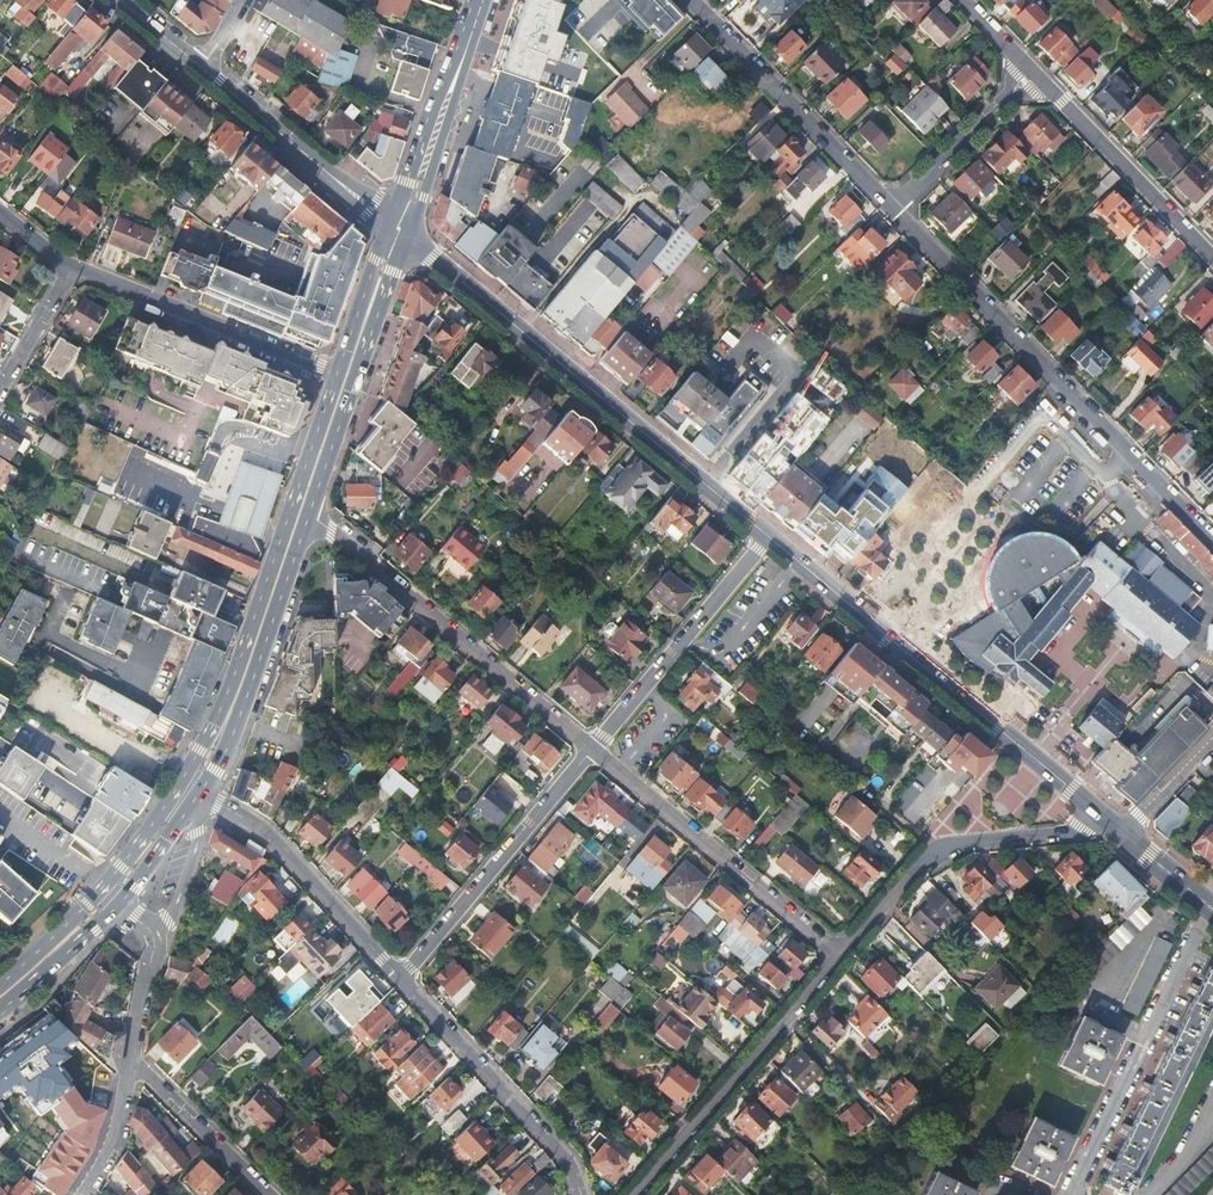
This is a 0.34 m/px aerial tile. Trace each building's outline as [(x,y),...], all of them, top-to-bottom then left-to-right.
[(17,2),(30,14),(42,0),(19,0),(17,2)] [(47,7),(63,20),(76,5),(70,0),(53,0),(47,7)] [(199,10),(182,0),(175,0),(167,13),(184,26),(185,24),(195,32),(209,31),(215,20),(217,21),(230,0),(205,0),(199,10)] [(301,38),(328,54),(336,59),(339,51),(349,21),(313,0),(311,0),(305,10),(289,0),(258,0),(255,5),(252,9),(301,38)] [(305,10),(311,0),(289,0),(305,10)] [(375,15),(384,18),(386,15),(401,20),(409,0),(372,0),(379,2),(375,15)] [(493,69),(504,73),(534,83),(536,84),(546,54),(558,58),(565,36),(554,32),(563,6),(556,4),(557,0),(516,0),(493,69)] [(657,42),(684,16),(669,0),(617,0),(657,42)] [(762,0),(755,7),(768,19),(771,16),(781,25),(805,0),(762,0)] [(890,4),(908,22),(914,27),(917,25),(931,11),(924,4),(925,3),(922,0),(893,0),(890,4)] [(917,25),(939,46),(954,31),(941,16),(951,5),(946,0),(942,0),(931,11),(917,25)] [(1008,11),(1019,0),(998,0),(1008,11)] [(1007,12),(1029,34),(1045,17),(1027,0),(1019,0),(1008,11),(1007,12)] [(1185,10),(1200,25),(1212,12),(1212,7),(1206,0),(1196,0),(1185,10)] [(88,9),(43,63),(53,71),(81,38),(84,41),(82,44),(85,46),(87,43),(90,45),(106,25),(88,9)] [(833,9),(822,20),(834,32),(845,21),(833,9)] [(1113,16),(1119,22),(1124,18),(1117,12),(1113,16)] [(436,46),(376,25),(385,43),(390,45),(390,46),(390,47),(390,48),(391,48),(391,49),(392,49),(390,54),(393,60),(401,63),(398,70),(425,79),(436,46)] [(1054,28),(1037,44),(1053,61),(1054,60),(1062,68),(1079,51),(1071,43),(1069,44),(1054,28)] [(114,32),(74,81),(82,88),(102,64),(102,59),(105,55),(120,68),(117,72),(112,73),(100,88),(108,94),(112,89),(135,62),(141,54),(114,32)] [(696,34),(676,54),(681,60),(687,66),(691,71),(694,68),(699,63),(712,51),(696,34)] [(786,65),(804,48),(790,34),(772,50),(786,65)] [(2,57),(8,50),(4,46),(7,41),(0,35),(0,56),(2,57)] [(293,51),(323,69),(328,54),(301,38),(293,51)] [(898,44),(891,50),(904,63),(911,57),(898,44)] [(820,46),(802,64),(812,74),(814,73),(826,85),(842,69),(820,46)] [(336,59),(329,81),(345,86),(342,91),(345,92),(357,57),(339,51),(336,59)] [(323,69),(318,82),(342,91),(345,86),(329,81),(336,59),(328,54),(323,69)] [(1063,72),(1079,88),(1092,76),(1083,67),(1089,61),(1081,54),(1063,72)] [(885,63),(896,75),(904,67),(893,55),(885,63)] [(251,68),(258,73),(255,78),(262,83),(265,77),(274,83),(281,71),(258,56),(251,68)] [(965,64),(948,81),(965,98),(982,82),(979,78),(986,71),(973,58),(966,65),(965,64)] [(695,72),(703,80),(703,81),(710,88),(713,84),(719,90),(729,81),(708,59),(701,66),(699,63),(694,68),(696,71),(695,72)] [(676,66),(681,71),(687,66),(681,60),(676,66)] [(135,62),(112,89),(139,112),(164,81),(165,80),(151,69),(148,73),(135,62)] [(5,74),(20,85),(26,77),(12,66),(5,74)] [(425,79),(398,70),(390,93),(399,96),(401,92),(406,94),(404,98),(417,103),(425,79)] [(1103,81),(1107,85),(1089,102),(1104,117),(1107,114),(1113,120),(1127,105),(1121,100),(1128,93),(1119,83),(1123,78),(1115,70),(1103,81)] [(480,117),(475,130),(482,133),(479,141),(476,150),(496,157),(507,160),(510,152),(516,133),(519,134),(525,117),(523,116),(534,83),(504,73),(497,92),(490,90),(486,101),(482,100),(476,116),(480,117)] [(927,87),(936,95),(939,92),(932,85),(939,77),(936,74),(925,85),(927,87)] [(51,75),(40,89),(44,93),(56,79),(51,75)] [(56,79),(44,93),(56,102),(67,89),(56,79)] [(826,99),(846,120),(867,101),(846,80),(826,99)] [(139,112),(137,115),(164,138),(175,125),(191,106),(192,104),(164,81),(139,112)] [(606,101),(632,128),(651,110),(632,91),(635,89),(627,81),(606,101)] [(298,84),(283,101),(305,119),(315,105),(317,100),(304,90),(307,86),(303,83),(300,87),(298,84)] [(0,90),(0,120),(6,112),(8,113),(18,99),(3,86),(0,90)] [(927,87),(901,112),(923,133),(935,121),(933,118),(931,117),(935,112),(937,114),(946,105),(936,95),(927,87)] [(571,120),(563,143),(572,152),(580,143),(593,104),(574,97),(566,118),(571,120)] [(1143,97),(1120,120),(1136,136),(1159,112),(1143,97)] [(66,110),(84,124),(92,114),(75,99),(66,110)] [(764,102),(752,114),(760,122),(772,110),(764,102)] [(315,105),(305,119),(309,122),(320,108),(315,105)] [(175,125),(195,141),(210,122),(191,106),(175,125)] [(1209,106),(1208,106),(1201,112),(1212,124),(1212,111),(1209,106)] [(342,114),(326,133),(345,149),(361,130),(342,114)] [(368,131),(380,136),(403,144),(410,124),(386,115),(382,125),(371,121),(368,131)] [(1022,132),(1016,138),(1017,139),(1029,151),(1033,155),(1044,144),(1051,151),(1063,139),(1039,115),(1021,131),(1022,132)] [(772,122),(748,146),(764,163),(778,150),(789,140),(772,122)] [(224,123),(209,142),(227,157),(242,138),(224,123)] [(891,143),(871,123),(860,133),(881,154),(891,143)] [(83,131),(89,136),(92,133),(86,128),(83,131)] [(174,129),(166,139),(175,146),(182,136),(174,129)] [(1146,153),(1168,174),(1170,171),(1173,174),(1185,161),(1175,151),(1178,148),(1165,133),(1162,136),(1156,131),(1143,144),(1149,150),(1146,153)] [(981,156),(998,173),(1013,157),(1018,162),(1029,151),(1017,139),(1014,142),(1005,132),(981,156)] [(6,174),(19,155),(2,142),(6,138),(0,133),(0,169),(6,174)] [(48,136),(31,158),(40,165),(43,162),(53,170),(64,156),(68,151),(48,136)] [(348,155),(380,181),(392,179),(403,144),(380,136),(373,156),(357,143),(348,155)] [(778,150),(784,155),(778,160),(771,167),(780,175),(787,169),(791,173),(799,166),(794,161),(799,156),(802,158),(805,155),(794,144),(797,142),(792,137),(789,140),(778,150)] [(100,149),(106,154),(111,149),(110,147),(104,143),(100,149)] [(228,169),(256,192),(264,182),(276,167),(249,144),(228,169)] [(467,147),(448,201),(464,212),(474,219),(484,192),(492,195),(495,186),(487,183),(496,157),(476,150),(467,147)] [(778,150),(764,163),(758,170),(760,173),(776,158),(778,160),(784,155),(778,150)] [(609,166),(635,192),(646,181),(620,155),(609,166)] [(47,177),(59,186),(76,165),(64,156),(53,170),(47,177)] [(28,161),(47,177),(53,170),(43,162),(40,165),(31,158),(28,161)] [(974,164),(953,184),(969,201),(978,192),(984,197),(994,187),(989,182),(990,181),(989,180),(993,175),(979,160),(975,165),(974,164)] [(812,162),(792,181),(784,189),(794,198),(796,200),(802,195),(800,193),(807,187),(811,191),(826,177),(812,162)] [(1172,181),(1192,202),(1208,186),(1188,165),(1172,181)] [(540,174),(524,166),(518,179),(515,177),(513,181),(516,183),(513,189),(529,197),(540,174)] [(273,190),(269,195),(271,196),(271,199),(276,204),(279,203),(290,212),(307,192),(276,167),(264,182),(273,190)] [(1110,170),(1093,187),(1100,195),(1118,177),(1110,170)] [(652,182),(690,215),(699,203),(690,195),(686,192),(661,171),(653,181),(652,182)] [(786,175),(775,185),(782,191),(784,189),(792,181),(786,175)] [(584,194),(612,217),(615,220),(624,208),(594,182),(584,194)] [(178,189),(172,197),(184,208),(191,200),(178,189)] [(781,192),(790,202),(794,198),(784,189),(782,191),(781,192)] [(43,193),(35,204),(54,217),(68,197),(59,191),(52,201),(49,199),(50,197),(43,193)] [(1110,191),(1091,210),(1106,225),(1105,226),(1110,231),(1120,222),(1115,216),(1125,206),(1110,191)] [(294,218),(310,232),(303,242),(323,256),(327,252),(316,244),(320,240),(330,248),(347,228),(348,226),(307,192),(290,212),(280,225),(285,229),(294,218)] [(954,194),(931,215),(950,234),(972,212),(954,194)] [(74,195),(55,219),(63,225),(66,221),(85,236),(98,219),(80,204),(82,201),(74,195)] [(441,195),(433,219),(435,226),(452,241),(465,226),(458,220),(464,212),(448,201),(441,195)] [(829,211),(844,227),(842,229),(849,237),(858,229),(867,220),(860,212),(861,211),(846,195),(829,211)] [(803,202),(792,213),(802,224),(813,213),(803,202)] [(631,214),(666,243),(675,232),(641,203),(631,214)] [(690,215),(680,226),(689,235),(698,227),(711,214),(707,210),(699,203),(690,215)] [(170,215),(182,220),(185,212),(173,207),(170,215)] [(458,220),(465,226),(468,228),(475,220),(474,219),(464,212),(458,220)] [(622,225),(657,254),(666,243),(631,214),(622,225)] [(236,217),(223,233),(227,234),(269,250),(275,232),(236,217)] [(117,218),(107,244),(126,252),(127,250),(145,257),(154,232),(117,218)] [(475,220),(468,228),(472,232),(480,223),(475,220)] [(1003,220),(991,233),(1002,244),(1007,239),(1014,232),(1003,220)] [(468,228),(454,246),(476,264),(499,237),(480,223),(472,232),(468,228)] [(1131,239),(1148,255),(1132,271),(1140,279),(1150,268),(1160,257),(1154,250),(1164,240),(1146,223),(1143,226),(1140,224),(1134,229),(1138,232),(1131,239)] [(528,242),(509,225),(499,237),(476,264),(484,271),(492,277),(494,275),(507,286),(526,264),(538,250),(528,242)] [(657,254),(651,260),(669,275),(694,246),(698,242),(697,241),(689,235),(680,226),(675,232),(666,243),(657,254)] [(698,227),(689,235),(697,241),(704,233),(698,227)] [(291,300),(289,305),(251,290),(255,279),(250,277),(245,289),(210,275),(203,294),(226,303),(222,314),(273,335),(283,339),(284,336),(322,350),(329,345),(361,246),(356,241),(358,238),(347,228),(330,248),(327,252),(323,256),(322,258),(310,253),(292,298),(290,297),(289,300),(291,300)] [(849,237),(834,252),(852,272),(867,258),(868,259),(884,243),(869,229),(863,235),(858,229),(849,237)] [(595,251),(633,282),(644,270),(606,238),(595,251)] [(1002,244),(986,261),(1008,282),(1024,266),(1008,250),(1014,245),(1007,239),(1002,244)] [(1177,239),(1165,252),(1171,258),(1183,246),(1177,239)] [(1062,244),(1089,272),(1095,266),(1084,254),(1082,257),(1065,241),(1062,244)] [(694,246),(707,259),(711,255),(698,242),(694,246)] [(718,247),(711,255),(713,257),(721,250),(718,247)] [(7,286),(14,275),(10,273),(19,260),(0,248),(0,281),(7,286)] [(595,250),(541,315),(579,347),(589,335),(633,282),(595,251),(595,250)] [(876,271),(880,276),(904,300),(921,283),(912,273),(916,270),(897,250),(876,271)] [(176,257),(169,276),(176,279),(179,284),(203,294),(210,275),(216,260),(208,257),(204,268),(176,257)] [(723,266),(740,283),(750,274),(732,257),(723,266)] [(1013,302),(1037,327),(1056,307),(1043,294),(1053,284),(1057,288),(1067,278),(1052,262),(1041,273),(1045,276),(1035,286),(1032,283),(1013,302)] [(507,286),(535,310),(554,287),(526,264),(507,286)] [(1095,266),(1089,272),(1094,278),(1101,270),(1096,265),(1095,266)] [(1140,279),(1130,289),(1139,297),(1144,292),(1155,303),(1170,286),(1150,268),(1140,279)] [(1101,270),(1094,278),(1101,285),(1102,286),(1109,278),(1101,270)] [(1084,277),(1096,290),(1101,285),(1094,278),(1089,272),(1084,277)] [(740,283),(744,286),(753,295),(762,285),(750,274),(740,283)] [(872,285),(895,309),(904,300),(880,276),(872,285)] [(400,292),(397,302),(404,304),(410,285),(403,283),(400,292)] [(410,285),(404,304),(399,317),(404,319),(419,323),(422,321),(424,318),(427,315),(439,301),(418,283),(411,284),(410,285)] [(744,286),(735,297),(746,307),(755,297),(753,295),(744,286)] [(1124,295),(1133,303),(1139,297),(1130,289),(1124,295)] [(1181,313),(1197,328),(1212,311),(1212,304),(1201,292),(1181,313)] [(11,300),(0,293),(0,320),(11,300)] [(1117,302),(1126,311),(1133,303),(1124,295),(1117,302)] [(1139,299),(1130,310),(1142,320),(1151,308),(1139,299)] [(89,338),(104,313),(83,300),(68,326),(89,338)] [(957,305),(941,320),(939,318),(930,327),(939,337),(951,326),(958,333),(972,319),(957,305)] [(771,313),(782,323),(788,318),(777,307),(771,313)] [(1079,335),(1058,313),(1040,330),(1056,346),(1062,340),(1067,345),(1079,335)] [(1140,335),(1147,327),(1133,313),(1125,322),(1140,335)] [(166,371),(163,380),(166,388),(193,399),(203,376),(220,384),(217,391),(249,404),(242,421),(245,421),(287,438),(304,425),(299,420),(307,415),(303,410),(307,402),(300,399),(302,395),(297,393),(299,389),(294,387),(297,380),(263,367),(264,364),(215,345),(212,352),(170,335),(170,334),(169,332),(168,331),(166,331),(164,332),(163,333),(126,318),(109,360),(107,365),(145,380),(151,365),(166,371)] [(589,335),(579,347),(589,355),(594,354),(602,346),(607,350),(623,331),(607,318),(591,336),(589,335)] [(404,319),(389,364),(414,373),(417,364),(419,365),(420,360),(419,360),(420,355),(415,354),(407,351),(419,337),(426,329),(423,326),(419,323),(404,319)] [(607,350),(599,360),(612,370),(622,374),(626,382),(643,362),(650,354),(651,353),(642,346),(652,335),(633,319),(623,331),(607,350)] [(1212,350),(1212,322),(1199,336),(1212,350)] [(974,323),(961,336),(970,345),(974,341),(983,333),(974,323)] [(448,324),(436,339),(444,345),(447,347),(444,350),(439,356),(447,362),(454,353),(451,351),(465,333),(462,331),(462,328),(458,325),(456,326),(454,324),(452,327),(448,324)] [(784,338),(818,366),(822,361),(797,338),(787,328),(778,339),(781,341),(784,338)] [(1212,359),(1212,350),(1199,336),(1195,341),(1212,359)] [(419,337),(407,351),(415,354),(425,342),(419,337)] [(60,380),(78,350),(58,339),(42,368),(60,380)] [(1120,360),(1134,374),(1141,367),(1151,376),(1163,364),(1139,340),(1120,360)] [(962,353),(981,372),(997,357),(983,343),(980,346),(974,341),(970,345),(962,353)] [(457,371),(479,345),(476,342),(450,373),(476,394),(479,390),(457,371)] [(1070,357),(1078,365),(1081,368),(1082,368),(1090,376),(1092,373),(1105,360),(1106,359),(1098,352),(1095,354),(1084,343),(1070,357)] [(479,345),(457,371),(479,390),(501,362),(485,349),(484,349),(479,344),(479,345)] [(645,370),(639,377),(660,395),(676,376),(662,365),(671,354),(663,348),(655,358),(653,357),(646,365),(643,368),(645,370)] [(650,354),(643,362),(646,365),(653,357),(650,354)] [(429,359),(427,364),(441,369),(442,368),(443,367),(445,364),(429,359)] [(996,363),(983,375),(991,383),(1004,371),(996,363)] [(389,364),(379,396),(385,402),(401,415),(414,373),(389,364)] [(1036,386),(1018,367),(999,385),(1017,404),(1036,386)] [(428,385),(417,397),(427,406),(452,376),(442,368),(441,369),(428,385)] [(919,384),(903,368),(889,381),(905,397),(919,384)] [(692,372),(668,401),(702,431),(726,402),(692,372)] [(726,402),(702,431),(690,445),(709,461),(769,388),(751,372),(726,402)] [(1100,390),(1118,409),(1133,395),(1114,376),(1100,390)] [(45,416),(54,399),(35,388),(26,404),(45,416)] [(522,420),(535,430),(507,464),(505,462),(497,471),(510,482),(544,441),(561,420),(548,409),(550,407),(548,405),(549,404),(535,392),(521,409),(527,414),(522,420)] [(837,401),(832,396),(827,402),(833,406),(837,401)] [(417,397),(406,411),(413,417),(418,412),(421,414),(428,406),(427,406),(417,397)] [(1160,436),(1177,419),(1165,408),(1160,413),(1148,401),(1146,400),(1130,417),(1145,432),(1150,427),(1160,436)] [(79,401),(75,407),(88,414),(92,408),(79,401)] [(378,430),(356,456),(364,462),(377,473),(399,448),(396,446),(413,425),(402,416),(401,415),(385,402),(368,421),(378,430)] [(884,417),(866,402),(856,414),(875,429),(884,417)] [(224,406),(218,420),(234,420),(237,411),(224,406)] [(561,420),(544,441),(561,456),(569,462),(593,434),(584,426),(568,413),(561,420)] [(21,438),(6,429),(0,440),(0,455),(8,460),(14,450),(22,454),(28,443),(21,439),(21,438)] [(907,436),(923,449),(929,444),(912,430),(907,436)] [(614,447),(596,433),(582,450),(600,464),(614,447)] [(38,448),(62,462),(69,449),(46,435),(38,448)] [(918,456),(923,449),(907,436),(901,442),(918,456)] [(1166,447),(1160,453),(1175,470),(1177,468),(1183,473),(1196,459),(1186,449),(1178,440),(1176,438),(1174,439),(1166,447)] [(752,450),(743,462),(752,469),(754,466),(765,475),(776,461),(762,449),(765,445),(757,439),(756,440),(750,448),(752,450)] [(133,451),(109,440),(97,464),(122,475),(133,451)] [(800,446),(795,441),(785,453),(791,458),(800,446)] [(762,449),(776,461),(780,457),(765,445),(762,449)] [(436,459),(451,472),(459,463),(451,457),(443,450),(436,459)] [(220,459),(206,453),(195,480),(208,486),(220,459)] [(237,458),(212,517),(252,534),(254,535),(279,476),(237,458)] [(890,511),(922,538),(966,485),(933,458),(928,464),(924,470),(942,485),(925,504),(907,489),(890,511)] [(12,467),(0,459),(0,486),(12,467)] [(619,465),(599,489),(625,511),(646,486),(658,495),(667,485),(636,459),(626,470),(619,465)] [(1188,479),(1201,492),(1212,480),(1212,466),(1207,460),(1188,479)] [(347,484),(346,505),(356,505),(356,508),(372,509),(373,488),(382,488),(382,477),(377,473),(364,462),(364,464),(357,464),(356,484),(347,484)] [(451,472),(449,475),(458,482),(468,471),(459,463),(451,472)] [(790,465),(759,502),(775,515),(782,521),(792,529),(822,493),(823,492),(810,482),(790,465)] [(86,489),(80,502),(90,506),(96,493),(86,489)] [(678,538),(682,534),(695,517),(672,497),(650,523),(660,531),(663,527),(667,522),(670,524),(666,529),(678,538)] [(416,505),(412,510),(416,513),(420,508),(416,505)] [(1168,509),(1160,518),(1212,574),(1212,556),(1168,509)] [(529,510),(523,517),(525,518),(526,519),(532,512),(529,510)] [(220,546),(257,562),(260,555),(252,534),(212,517),(199,512),(190,533),(220,546)] [(142,513),(126,549),(153,561),(164,535),(168,534),(166,530),(169,524),(152,517),(142,513)] [(525,518),(512,533),(517,537),(525,527),(529,522),(526,519),(525,518)] [(525,527),(552,549),(548,554),(551,557),(552,555),(559,547),(554,543),(529,522),(525,527)] [(720,531),(710,523),(692,544),(716,565),(731,547),(717,534),(720,531)] [(171,540),(214,559),(220,546),(190,533),(176,527),(171,540)] [(459,528),(441,550),(467,572),(485,549),(459,528)] [(850,559),(860,567),(859,568),(858,572),(863,576),(866,576),(868,574),(874,579),(886,564),(872,552),(880,542),(877,539),(879,536),(873,531),(871,534),(850,559)] [(960,649),(969,658),(975,662),(979,666),(991,672),(995,667),(1015,683),(1019,679),(1041,697),(1052,684),(1026,662),(1037,648),(1040,650),(1069,615),(1066,612),(1089,584),(1104,597),(1103,599),(1115,609),(1109,616),(1156,655),(1162,648),(1173,658),(1184,646),(1188,650),(1196,640),(1192,636),(1200,626),(1187,615),(1202,598),(1162,564),(1165,561),(1139,540),(1122,558),(1100,540),(1085,557),(1084,555),(1077,559),(1077,558),(1075,556),(1073,553),(1072,551),(1070,548),(1067,546),(1064,544),(1061,541),(1056,538),(1052,536),(1049,535),(1045,533),(1041,533),(1037,532),(1033,532),(1027,532),(1020,534),(1015,537),(1010,540),(1005,544),(1001,548),(997,553),(994,556),(992,560),(990,564),(988,570),(987,576),(986,580),(986,586),(987,590),(988,594),(989,597),(994,596),(1002,607),(952,639),(960,649)] [(18,544),(4,535),(0,540),(0,544),(14,552),(18,544)] [(430,553),(409,535),(394,554),(415,571),(430,553)] [(214,559),(213,561),(253,578),(259,563),(257,562),(220,546),(214,559)] [(559,547),(552,555),(556,558),(562,550),(559,547)] [(164,563),(162,570),(177,575),(180,568),(164,563)] [(221,592),(179,573),(169,596),(211,614),(221,592)] [(667,574),(650,594),(675,614),(692,595),(667,574)] [(334,582),(334,613),(348,613),(350,610),(355,613),(352,616),(366,627),(368,625),(373,628),(380,635),(382,632),(390,639),(405,621),(397,615),(400,612),(392,606),(387,602),(390,599),(376,588),(374,591),(369,586),(365,591),(365,590),(365,580),(365,579),(364,578),(362,578),(360,577),(359,578),(359,579),(358,580),(357,582),(334,582)] [(128,594),(122,609),(131,613),(156,625),(163,609),(168,596),(133,582),(128,594)] [(499,603),(481,588),(467,605),(484,620),(499,603)] [(0,629),(0,659),(13,667),(17,659),(14,657),(17,651),(20,652),(32,629),(34,629),(40,617),(46,602),(44,601),(20,590),(0,629)] [(125,627),(131,613),(122,609),(98,599),(94,607),(97,609),(94,617),(91,615),(86,625),(79,641),(82,642),(109,654),(117,635),(120,637),(125,627)] [(638,611),(647,619),(653,612),(644,605),(638,611)] [(646,620),(659,631),(667,621),(654,610),(653,612),(647,619),(646,620)] [(196,624),(189,639),(196,643),(220,654),(226,640),(232,625),(234,625),(233,624),(201,611),(196,624)] [(561,632),(552,625),(553,624),(542,615),(521,640),(532,649),(534,647),(537,649),(535,652),(541,656),(545,651),(551,651),(551,644),(561,632)] [(798,616),(786,631),(794,638),(791,642),(799,649),(815,630),(798,616)] [(487,634),(505,649),(519,633),(501,618),(487,634)] [(278,676),(271,696),(286,701),(293,701),(306,701),(308,696),(306,692),(310,692),(310,650),(312,652),(314,652),(315,652),(316,650),(317,649),(317,647),(327,647),(334,647),(334,619),(327,619),(309,619),(296,629),(293,637),(278,676)] [(645,637),(626,621),(606,645),(624,661),(630,655),(635,658),(644,648),(639,644),(645,637)] [(397,643),(407,652),(405,655),(412,662),(420,668),(434,651),(430,648),(432,645),(410,627),(397,643)] [(841,652),(821,636),(804,657),(823,673),(841,652)] [(371,646),(379,652),(384,646),(376,640),(371,646)] [(213,677),(223,655),(220,654),(196,643),(180,677),(182,678),(176,691),(169,706),(168,705),(163,712),(160,718),(173,725),(187,732),(189,727),(193,721),(194,718),(199,709),(201,704),(203,700),(213,677)] [(872,658),(855,644),(823,682),(851,705),(856,698),(880,670),(869,661),(872,658)] [(454,676),(443,667),(445,664),(436,657),(416,681),(417,682),(409,693),(428,708),(436,698),(454,676)] [(420,668),(412,662),(404,672),(412,678),(420,668)] [(691,682),(679,697),(688,704),(684,708),(691,713),(711,690),(716,694),(726,682),(703,663),(689,680),(691,682)] [(856,698),(902,737),(909,729),(923,711),(928,705),(917,696),(911,703),(905,699),(908,694),(908,692),(907,690),(906,687),(901,683),(899,687),(893,682),(896,679),(882,667),(858,696),(856,698)] [(606,692),(576,668),(561,687),(589,711),(597,701),(598,702),(599,701),(602,701),(606,696),(606,692)] [(412,678),(404,672),(388,692),(395,698),(412,678)] [(492,692),(473,677),(460,691),(479,707),(492,692)] [(103,706),(99,716),(137,736),(139,731),(163,744),(173,726),(173,725),(160,718),(139,706),(116,694),(92,681),(85,697),(103,706)] [(739,693),(752,704),(758,697),(744,686),(739,693)] [(908,694),(905,699),(911,703),(917,696),(906,687),(907,690),(908,692),(908,694)] [(17,694),(11,704),(17,708),(23,698),(17,694)] [(271,696),(266,707),(292,717),(293,701),(286,701),(271,696)] [(526,725),(501,705),(487,722),(508,740),(512,736),(515,739),(526,725)] [(1097,706),(1079,728),(1104,749),(1113,738),(1122,727),(1097,706)] [(1104,772),(1117,784),(1114,788),(1134,805),(1206,728),(1183,706),(1135,757),(1113,738),(1104,749),(1091,762),(1104,772)] [(923,711),(909,729),(923,740),(938,723),(923,711)] [(938,723),(923,740),(931,747),(928,750),(931,753),(926,759),(930,762),(953,735),(938,723)] [(183,732),(173,726),(163,744),(174,750),(177,744),(183,732)] [(953,735),(930,762),(927,765),(935,771),(938,767),(945,759),(971,780),(988,761),(987,752),(972,740),(958,728),(953,735)] [(532,756),(534,754),(543,762),(540,767),(546,772),(560,755),(544,741),(535,733),(524,746),(517,755),(516,756),(510,763),(523,774),(529,767),(523,761),(529,754),(532,756)] [(722,734),(715,741),(723,747),(729,739),(722,734)] [(519,741),(512,750),(517,755),(524,746),(519,741)] [(14,748),(0,769),(0,786),(23,801),(45,769),(35,762),(14,748)] [(671,753),(659,769),(663,772),(661,775),(669,781),(682,766),(677,762),(679,760),(671,753)] [(41,754),(35,762),(45,769),(52,773),(58,765),(41,754)] [(401,755),(391,767),(398,772),(408,761),(401,755)] [(938,767),(964,789),(971,780),(945,759),(938,767)] [(271,767),(265,782),(270,785),(284,794),(296,770),(282,765),(279,770),(271,767)] [(682,766),(669,781),(678,789),(680,786),(684,789),(697,774),(688,767),(686,769),(682,766)] [(391,767),(377,784),(384,790),(394,777),(401,783),(402,780),(415,791),(412,794),(414,796),(419,790),(398,772),(391,767)] [(112,768),(91,799),(128,823),(136,811),(149,791),(144,788),(131,779),(112,768)] [(137,769),(131,779),(144,788),(150,777),(137,769)] [(239,771),(231,794),(232,796),(239,800),(240,796),(243,787),(253,791),(258,778),(239,771)] [(302,773),(296,787),(303,790),(310,776),(302,773)] [(685,796),(702,810),(705,805),(716,814),(725,803),(698,780),(685,796)] [(596,783),(573,811),(588,823),(597,812),(617,828),(618,826),(622,821),(630,812),(596,783)] [(261,799),(265,801),(259,813),(271,820),(284,794),(270,785),(261,799)] [(492,785),(475,805),(499,825),(514,806),(498,793),(499,791),(492,785)] [(787,788),(770,808),(779,815),(795,795),(787,788)] [(303,790),(296,805),(303,808),(309,795),(310,793),(303,790)] [(1176,798),(1154,822),(1155,829),(1169,841),(1193,813),(1189,810),(1195,803),(1184,792),(1178,799),(1176,798)] [(779,815),(769,826),(773,829),(783,837),(809,806),(795,795),(779,815)] [(357,796),(344,812),(347,814),(338,825),(341,827),(363,801),(357,796)] [(876,818),(852,798),(835,818),(862,841),(869,833),(866,830),(876,818)] [(115,841),(128,823),(91,799),(90,811),(73,836),(102,858),(115,841)] [(713,817),(722,825),(723,825),(740,840),(753,825),(726,802),(725,803),(716,814),(713,817)] [(622,821),(618,826),(637,842),(649,827),(630,812),(622,821)] [(314,813),(298,833),(316,848),(317,847),(322,851),(337,832),(314,813)] [(446,820),(439,828),(449,836),(455,827),(446,820)] [(558,824),(529,859),(545,873),(574,838),(558,824)] [(1197,854),(1200,855),(1201,854),(1210,862),(1210,866),(1212,868),(1212,828),(1210,825),(1192,845),(1193,846),(1191,848),(1192,850),(1197,854)] [(769,826),(751,848),(755,851),(773,829),(769,826)] [(207,845),(251,872),(260,858),(243,848),(240,846),(213,829),(207,845)] [(478,848),(461,834),(445,853),(463,867),(478,848)] [(652,890),(671,867),(662,860),(667,853),(661,849),(663,846),(654,838),(627,870),(652,890)] [(342,839),(325,859),(346,877),(363,857),(359,853),(342,839)] [(243,848),(260,858),(264,851),(251,842),(248,840),(243,848)] [(407,844),(402,850),(409,856),(414,850),(407,844)] [(777,863),(804,885),(819,867),(800,851),(797,848),(792,844),(786,851),(777,863)] [(367,845),(359,853),(363,857),(371,848),(367,845)] [(880,869),(860,852),(842,874),(857,886),(866,875),(871,880),(880,869)] [(1070,854),(1055,869),(1066,881),(1059,888),(1072,901),(1081,892),(1071,882),(1075,879),(1072,877),(1083,866),(1070,854)] [(430,876),(428,879),(441,890),(450,879),(421,855),(415,863),(430,876)] [(1001,872),(1018,888),(1035,871),(1032,867),(1029,870),(1016,857),(1004,869),(992,857),(980,858),(981,860),(997,875),(998,876),(1001,872)] [(260,858),(251,872),(244,883),(244,884),(239,891),(253,906),(255,904),(267,918),(286,900),(260,873),(267,861),(260,858)] [(529,859),(506,886),(529,906),(552,878),(545,873),(529,859)] [(998,876),(997,875),(981,860),(962,879),(967,884),(963,888),(973,898),(988,884),(1000,897),(1009,888),(999,877),(998,876)] [(1095,878),(1123,907),(1119,912),(1126,919),(1139,905),(1148,896),(1112,861),(1095,878)] [(707,880),(685,862),(665,887),(686,905),(707,880)] [(9,924),(35,895),(0,864),(0,916),(9,924)] [(371,877),(362,870),(347,887),(372,907),(387,890),(386,889),(391,882),(384,876),(379,883),(371,877)] [(244,884),(244,883),(225,871),(218,882),(209,896),(228,908),(239,891),(244,884)] [(999,877),(1009,888),(1014,892),(1018,888),(1001,872),(998,876),(999,877)] [(204,893),(209,896),(218,882),(214,879),(204,893)] [(739,903),(719,886),(710,898),(730,914),(739,903)] [(582,888),(575,897),(584,905),(593,894),(586,888),(584,890),(582,888)] [(52,893),(49,890),(43,896),(46,899),(52,893)] [(954,907),(939,891),(913,919),(929,935),(954,907)] [(374,911),(380,918),(379,919),(388,928),(391,925),(395,930),(408,917),(407,916),(408,914),(398,902),(395,904),(388,895),(374,911)] [(1069,904),(1060,913),(1063,917),(1072,907),(1069,904)] [(1126,919),(1083,962),(1045,1000),(1057,1012),(1152,917),(1139,905),(1126,919)] [(1077,911),(1072,907),(1063,917),(1067,921),(1077,911)] [(757,908),(752,913),(759,919),(764,913),(757,908)] [(689,913),(678,926),(681,928),(688,934),(693,938),(704,926),(689,913)] [(735,919),(731,924),(738,930),(758,947),(759,948),(764,942),(770,934),(762,927),(765,924),(759,919),(752,913),(747,920),(739,914),(735,919)] [(970,923),(984,938),(988,941),(1002,927),(992,917),(989,921),(981,913),(970,923)] [(513,929),(495,914),(470,943),(489,958),(513,929)] [(735,919),(730,914),(725,919),(731,924),(735,919)] [(287,950),(311,929),(298,915),(275,937),(287,950)] [(984,938),(970,923),(963,931),(967,935),(977,945),(984,938)] [(673,933),(652,957),(653,958),(656,961),(677,936),(682,941),(688,934),(681,928),(675,935),(673,933)] [(287,950),(277,959),(288,971),(300,960),(316,977),(337,958),(333,954),(337,951),(327,940),(321,945),(318,942),(321,940),(311,929),(287,950)] [(559,935),(568,942),(572,938),(563,930),(559,935)] [(1122,1008),(1136,1015),(1171,943),(1157,936),(1122,1008)] [(802,950),(789,939),(781,948),(782,949),(780,951),(782,953),(780,957),(795,969),(803,959),(798,955),(802,950)] [(759,948),(768,956),(773,949),(764,942),(759,948)] [(203,947),(196,958),(200,963),(208,950),(203,947)] [(754,953),(763,961),(768,956),(759,948),(758,947),(754,953)] [(945,971),(926,952),(909,968),(912,971),(904,979),(908,983),(920,996),(945,971)] [(92,1008),(118,963),(98,953),(92,964),(90,963),(89,965),(83,976),(81,976),(79,979),(80,980),(74,991),(79,995),(79,996),(92,1008)] [(170,957),(162,980),(178,985),(192,964),(170,957)] [(653,958),(638,975),(652,987),(667,969),(656,961),(653,958)] [(882,959),(863,977),(881,996),(894,983),(901,991),(908,983),(904,979),(900,975),(899,976),(882,959)] [(477,988),(453,962),(434,980),(458,1005),(477,988)] [(999,965),(976,989),(996,1009),(1019,986),(999,965)] [(1208,965),(1198,986),(1194,985),(1194,983),(1189,984),(1190,986),(1187,993),(1194,996),(1174,1036),(1168,1033),(1164,1042),(1170,1045),(1151,1085),(1147,1084),(1146,1084),(1145,1082),(1141,1084),(1143,1085),(1140,1091),(1146,1095),(1131,1127),(1125,1124),(1120,1134),(1126,1137),(1114,1161),(1108,1158),(1104,1168),(1110,1171),(1103,1184),(1115,1189),(1113,1193),(1118,1194),(1120,1194),(1122,1192),(1127,1194),(1212,1016),(1212,968),(1208,965)] [(210,978),(195,966),(189,974),(203,986),(210,978)] [(785,980),(767,966),(758,977),(775,992),(785,980)] [(334,986),(363,1017),(382,998),(354,968),(334,986)] [(628,974),(619,985),(624,989),(633,979),(628,974)] [(611,978),(600,991),(613,1002),(624,989),(619,985),(611,978)] [(763,1006),(733,980),(726,988),(726,989),(720,988),(716,992),(713,996),(715,1002),(717,1003),(726,1011),(737,1020),(742,1014),(744,1016),(750,1010),(755,1014),(763,1006)] [(242,991),(234,998),(238,1002),(254,988),(250,984),(242,991)] [(237,986),(229,993),(234,998),(242,991),(237,986)] [(715,1002),(697,987),(677,1012),(684,1018),(700,1031),(710,1020),(709,1019),(706,1017),(709,1013),(717,1003),(715,1002)] [(862,1005),(847,1020),(855,1028),(863,1037),(887,1013),(868,994),(859,1003),(862,1005)] [(92,1008),(79,996),(64,1021),(77,1033),(77,1034),(93,1050),(106,1031),(86,1019),(92,1008)] [(612,1002),(595,1020),(604,1029),(621,1011),(612,1002)] [(361,1018),(350,1028),(366,1045),(376,1035),(393,1019),(379,1004),(362,1020),(361,1018)] [(657,1031),(678,1048),(687,1037),(675,1028),(684,1018),(677,1012),(670,1006),(664,1013),(668,1017),(657,1031)] [(503,1013),(487,1031),(496,1039),(498,1037),(515,1052),(529,1035),(503,1013)] [(250,1015),(217,1049),(226,1058),(248,1036),(260,1049),(263,1046),(272,1055),(280,1047),(269,1034),(250,1015)] [(1121,1037),(1080,1018),(1058,1065),(1099,1084),(1121,1037)] [(826,1027),(821,1023),(812,1033),(830,1050),(846,1032),(833,1020),(826,1027)] [(180,1023),(159,1045),(158,1043),(145,1056),(154,1065),(166,1052),(177,1062),(198,1041),(180,1023)] [(987,1024),(967,1044),(978,1056),(998,1036),(987,1024)] [(395,1069),(402,1063),(419,1047),(400,1027),(383,1043),(373,1052),(392,1072),(395,1069)] [(848,1035),(861,1048),(863,1046),(877,1060),(881,1055),(863,1037),(855,1028),(848,1035)] [(529,1035),(515,1052),(520,1056),(523,1053),(535,1063),(534,1066),(543,1074),(559,1055),(537,1036),(540,1033),(535,1029),(529,1035)] [(93,1050),(116,1072),(119,1054),(123,1035),(112,1033),(112,1036),(106,1031),(93,1050)] [(7,1038),(0,1044),(0,1090),(29,1067),(7,1038)] [(419,1047),(402,1063),(395,1069),(418,1093),(441,1071),(419,1047)] [(801,1052),(781,1072),(784,1075),(795,1087),(801,1093),(821,1073),(801,1052)] [(205,1061),(190,1076),(200,1085),(215,1070),(205,1061)] [(696,1084),(675,1067),(657,1088),(677,1105),(696,1084)] [(304,1071),(310,1078),(312,1076),(306,1069),(304,1071)] [(759,1097),(777,1117),(794,1100),(788,1094),(795,1087),(784,1075),(777,1082),(776,1080),(759,1097)] [(447,1077),(428,1094),(439,1106),(458,1089),(447,1077)] [(549,1077),(534,1094),(544,1103),(554,1090),(558,1094),(563,1088),(549,1077)] [(880,1098),(872,1106),(889,1123),(918,1094),(902,1078),(890,1090),(889,1089),(879,1098),(880,1098)] [(241,1107),(256,1121),(254,1123),(263,1132),(284,1111),(261,1088),(241,1107)] [(870,1121),(854,1101),(837,1115),(852,1135),(870,1121)] [(752,1139),(757,1143),(760,1144),(764,1144),(765,1142),(768,1140),(771,1142),(783,1130),(772,1119),(771,1120),(753,1102),(734,1120),(752,1139)] [(135,1135),(149,1151),(167,1135),(157,1125),(146,1112),(135,1107),(136,1109),(128,1125),(132,1127),(137,1130),(135,1135)] [(463,1119),(456,1112),(446,1121),(452,1129),(463,1119)] [(660,1123),(647,1112),(643,1116),(641,1114),(633,1124),(649,1138),(658,1129),(656,1127),(660,1123)] [(1073,1139),(1031,1119),(1009,1167),(1050,1186),(1073,1139)] [(149,1151),(161,1164),(172,1177),(201,1151),(192,1142),(180,1151),(170,1140),(177,1134),(164,1120),(157,1125),(167,1135),(149,1151)] [(294,1145),(312,1163),(324,1151),(327,1154),(336,1145),(312,1121),(305,1127),(308,1130),(294,1145)] [(483,1129),(475,1121),(455,1140),(475,1161),(494,1143),(481,1130),(483,1129)] [(386,1133),(374,1145),(377,1148),(389,1137),(386,1133)] [(609,1142),(600,1133),(589,1146),(593,1151),(592,1152),(596,1155),(591,1160),(592,1165),(613,1182),(626,1166),(616,1157),(618,1155),(615,1152),(613,1154),(609,1150),(605,1147),(609,1142)] [(736,1140),(714,1162),(724,1172),(735,1183),(757,1162),(736,1140)] [(491,1156),(478,1168),(492,1183),(513,1164),(510,1161),(518,1154),(509,1146),(495,1160),(491,1156)] [(1166,1194),(1189,1194),(1212,1170),(1212,1146),(1166,1194)] [(133,1189),(127,1194),(138,1194),(136,1193),(151,1179),(148,1176),(136,1162),(128,1152),(115,1169),(133,1189)] [(705,1153),(688,1171),(706,1189),(724,1172),(714,1162),(705,1153)] [(546,1155),(535,1164),(540,1169),(551,1160),(546,1155)] [(857,1165),(868,1177),(876,1169),(864,1158),(857,1165)] [(200,1162),(182,1180),(198,1194),(209,1194),(222,1182),(200,1162)] [(136,1193),(138,1194),(150,1194),(154,1191),(172,1177),(161,1164),(148,1176),(151,1179),(136,1193)] [(524,1164),(499,1187),(507,1194),(511,1194),(534,1174),(524,1164)] [(535,1175),(516,1192),(519,1194),(537,1177),(535,1175)] [(934,1175),(924,1194),(974,1194),(975,1194),(934,1175)] [(341,1177),(324,1194),(350,1194),(354,1191),(341,1177)] [(550,1192),(537,1177),(519,1194),(518,1194),(547,1194),(550,1192)] [(8,1194),(32,1194),(37,1190),(24,1178),(12,1192),(6,1187),(3,1191),(8,1194)] [(483,1194),(495,1194),(499,1191),(492,1184),(482,1193),(483,1194)]
